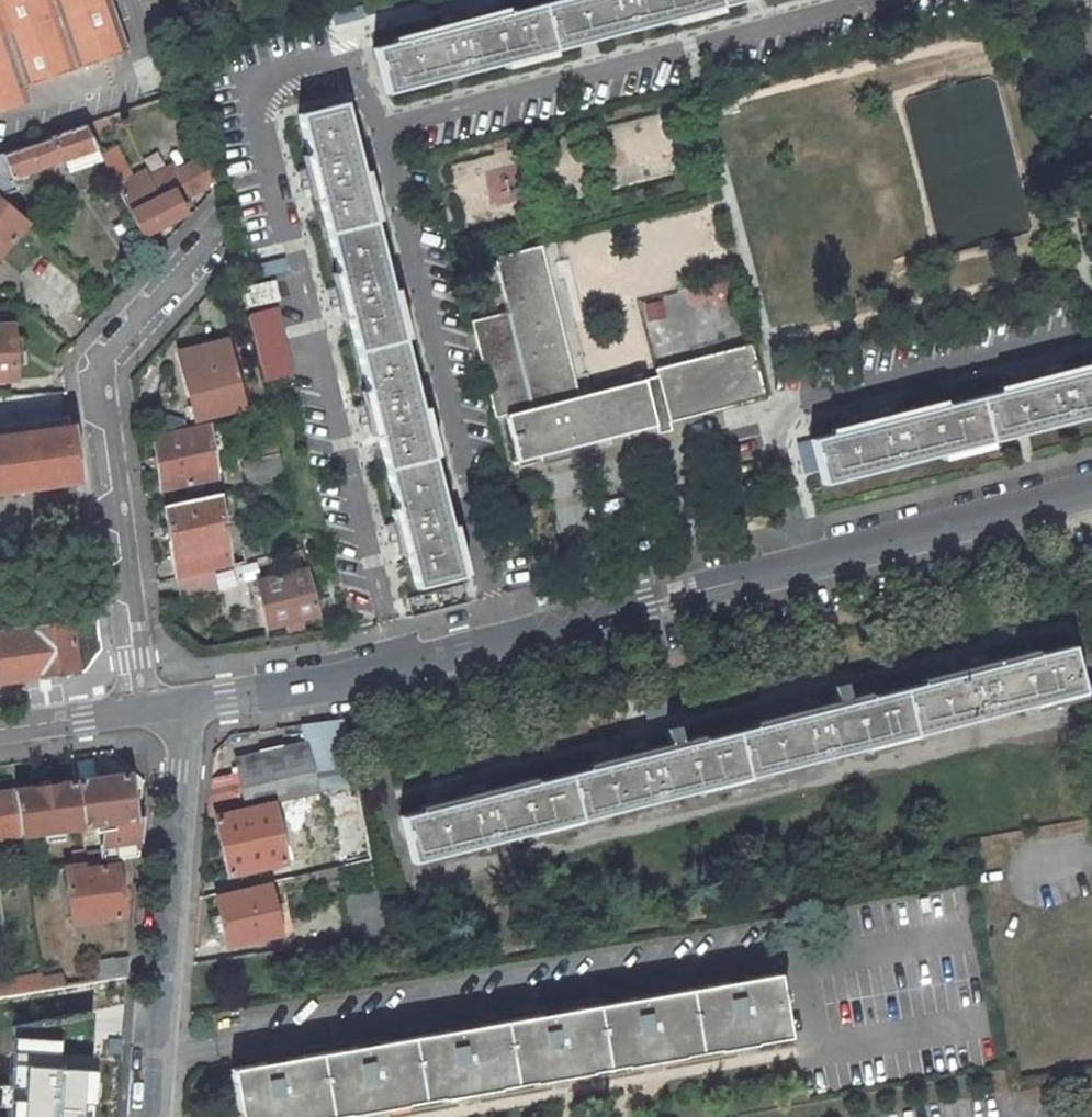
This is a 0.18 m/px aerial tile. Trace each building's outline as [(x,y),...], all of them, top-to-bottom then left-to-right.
[(130,51),(113,0),(0,0),(0,114),(28,104),(22,87),(130,51)] [(373,48),(385,94),(504,63),(553,50),(671,19),(720,6),(744,0),(559,0),(507,13),(393,43),(373,48)] [(721,12),(720,6),(671,19),(672,25),(721,12)] [(330,9),(332,45),(373,42),(372,16),(361,17),(360,8),(330,9)] [(392,37),(393,43),(507,13),(506,8),(392,37)] [(555,56),(553,50),(504,63),(506,69),(555,56)] [(344,103),(298,114),(308,154),(320,200),(337,272),(349,317),(367,389),(378,434),(396,506),(407,551),(416,588),(461,576),(449,527),(432,457),(420,408),(403,339),(390,290),(373,221),(361,172),(344,103)] [(108,116),(86,124),(92,139),(112,128),(108,116)] [(15,189),(10,176),(64,158),(96,147),(92,139),(86,124),(50,136),(51,139),(3,155),(2,153),(0,153),(0,195),(15,189)] [(100,156),(96,147),(64,158),(69,172),(102,160),(100,156)] [(141,236),(186,214),(180,202),(190,197),(188,194),(212,182),(206,155),(176,170),(173,164),(149,177),(148,173),(142,171),(131,177),(116,147),(100,156),(102,160),(141,236)] [(308,154),(302,156),(314,201),(320,200),(308,154)] [(367,170),(361,172),(373,221),(379,220),(367,170)] [(489,205),(515,201),(511,172),(485,175),(489,205)] [(27,222),(0,199),(0,253),(27,222)] [(579,396),(541,245),(493,258),(508,312),(471,321),(496,418),(506,415),(518,462),(752,402),(764,398),(751,345),(655,369),(657,376),(579,396)] [(343,318),(349,317),(337,272),(332,273),(343,318)] [(274,282),(245,289),(248,306),(278,299),(274,282)] [(396,288),(390,290),(403,339),(409,338),(396,288)] [(645,319),(664,315),(660,297),(641,302),(645,319)] [(265,379),(291,373),(276,309),(249,315),(265,379)] [(0,326),(0,380),(12,380),(11,365),(10,340),(9,325),(0,326)] [(19,339),(10,340),(11,365),(21,364),(19,339)] [(195,419),(243,407),(227,341),(178,352),(195,419)] [(996,387),(997,393),(1091,369),(1091,362),(996,387)] [(810,440),(822,484),(940,454),(989,441),(1091,415),(1091,369),(997,393),(944,406),(831,435),(810,440)] [(260,381),(251,384),(256,403),(265,400),(260,381)] [(372,435),(378,434),(367,389),(361,390),(372,435)] [(829,429),(831,435),(944,406),(943,400),(829,429)] [(426,406),(420,408),(432,457),(438,456),(426,406)] [(251,487),(285,479),(268,410),(254,413),(266,457),(245,463),(251,487)] [(207,423),(154,435),(162,489),(216,477),(207,423)] [(70,427),(0,436),(0,492),(77,481),(70,427)] [(990,448),(989,441),(940,454),(941,460),(990,448)] [(229,566),(218,494),(164,506),(176,578),(212,569),(229,566)] [(401,552),(407,551),(396,506),(390,507),(401,552)] [(455,525),(449,527),(461,576),(467,575),(455,525)] [(216,589),(212,569),(176,578),(180,598),(216,589)] [(308,569),(256,583),(267,627),(288,622),(298,619),(319,614),(308,569)] [(298,619),(288,622),(290,632),(301,630),(298,619)] [(39,678),(40,680),(78,675),(78,672),(84,671),(101,649),(97,620),(0,634),(0,683),(39,678)] [(1082,692),(1071,646),(1034,655),(921,684),(868,698),(754,727),(701,740),(586,769),(533,783),(419,812),(400,817),(411,863),(530,833),(579,820),(697,790),(746,778),(864,748),(913,736),(1031,705),(1081,693),(1082,692)] [(967,666),(919,678),(921,684),(1034,655),(1033,649),(985,662),(983,654),(965,658),(967,666)] [(800,709),(752,721),(754,727),(868,698),(866,692),(818,704),(816,696),(798,701),(800,709)] [(1032,711),(1083,698),(1081,693),(1031,705),(1032,711)] [(355,785),(342,719),(299,725),(307,758),(209,778),(206,819),(214,817),(271,804),(290,800),(325,792),(355,785)] [(633,751),(585,763),(586,769),(701,740),(699,734),(651,746),(649,739),(631,743),(633,751)] [(865,754),(914,741),(913,736),(864,748),(865,754)] [(102,778),(76,782),(81,826),(94,824),(95,832),(103,831),(102,845),(103,854),(103,860),(137,855),(141,816),(134,817),(128,774),(102,778)] [(418,806),(419,812),(533,783),(532,777),(484,789),(482,782),(464,786),(466,793),(418,806)] [(748,783),(746,778),(697,790),(698,796),(748,783)] [(61,829),(81,826),(76,782),(49,786),(15,790),(20,834),(43,831),(44,840),(62,838),(61,829)] [(355,785),(325,792),(342,866),(369,860),(355,785)] [(20,834),(15,790),(0,793),(0,837),(20,834)] [(284,862),(301,852),(290,800),(271,804),(284,862)] [(284,862),(271,804),(214,817),(226,875),(284,862)] [(581,826),(579,820),(530,833),(531,839),(581,826)] [(86,862),(85,856),(85,850),(71,852),(73,864),(86,862)] [(103,860),(103,854),(85,856),(86,862),(95,861),(103,860)] [(116,865),(96,867),(95,861),(86,862),(65,865),(72,922),(123,915),(116,865)] [(280,934),(269,884),(215,896),(227,946),(280,934)] [(383,933),(375,891),(346,897),(353,938),(383,933)] [(129,956),(92,962),(95,981),(127,976),(129,956)] [(44,989),(42,977),(41,973),(11,978),(14,994),(44,989)] [(44,989),(63,986),(63,973),(42,977),(44,989)] [(247,1116),(299,1116),(311,1115),(312,1116),(335,1116),(349,1115),(348,1109),(404,1099),(405,1105),(441,1099),(440,1092),(496,1083),(497,1088),(533,1082),(532,1076),(589,1067),(590,1072),(626,1066),(625,1060),(681,1051),(682,1056),(718,1050),(717,1044),(753,1038),(754,1044),(781,1039),(777,1018),(785,1017),(782,1000),(786,1000),(784,989),(780,989),(778,974),(747,979),(747,977),(723,982),(723,983),(655,995),(655,993),(631,998),(631,999),(563,1011),(562,1010),(538,1014),(539,1015),(470,1027),(470,1026),(445,1030),(446,1031),(377,1043),(377,1042),(353,1046),(353,1047),(285,1059),(285,1058),(261,1062),(261,1063),(230,1069),(238,1112),(246,1110),(247,1116)] [(11,978),(0,980),(0,996),(14,994),(11,978)] [(95,1051),(90,1051),(93,1008),(14,1022),(8,1116),(91,1116),(95,1051)] [(785,1017),(777,1018),(781,1039),(788,1038),(785,1017)] [(718,1051),(754,1045),(754,1044),(753,1038),(717,1044),(718,1050),(718,1051)] [(626,1067),(682,1057),(682,1056),(681,1051),(625,1060),(626,1066),(626,1067)] [(534,1083),(590,1073),(590,1072),(589,1067),(532,1076),(533,1082),(534,1083)] [(441,1099),(497,1088),(496,1083),(440,1092),(441,1099)] [(349,1115),(405,1105),(404,1099),(348,1109),(349,1115)]
